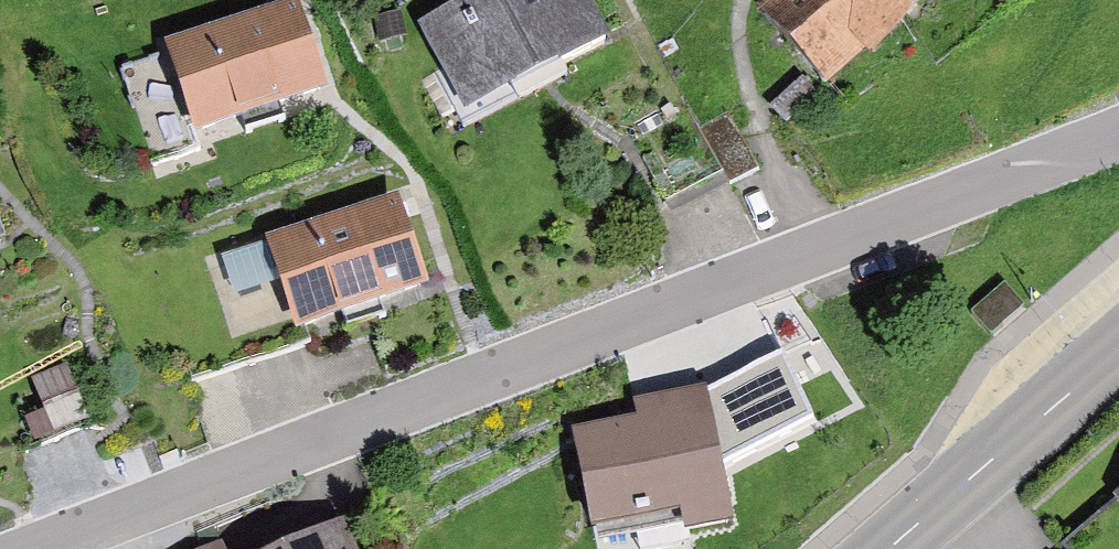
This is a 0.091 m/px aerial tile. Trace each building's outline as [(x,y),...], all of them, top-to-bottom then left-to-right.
[(594,0),(496,0),(435,31),(475,111),(614,41),(594,0)] [(777,20),(843,96),(953,0),(800,0),(777,20)] [(342,94),(310,9),(185,56),(217,141),(342,94)] [(442,288),(412,204),(283,249),(312,333),(442,288)] [(0,211),(0,245),(12,240),(0,211)] [(274,241),(228,251),(237,289),(283,279),(274,241)] [(99,425),(75,372),(48,384),(61,412),(40,421),(51,445),(99,425)] [(738,516),(719,402),(654,412),(657,431),(592,441),(608,537),(738,516)] [(350,538),(325,548),(356,548),(350,538)]
